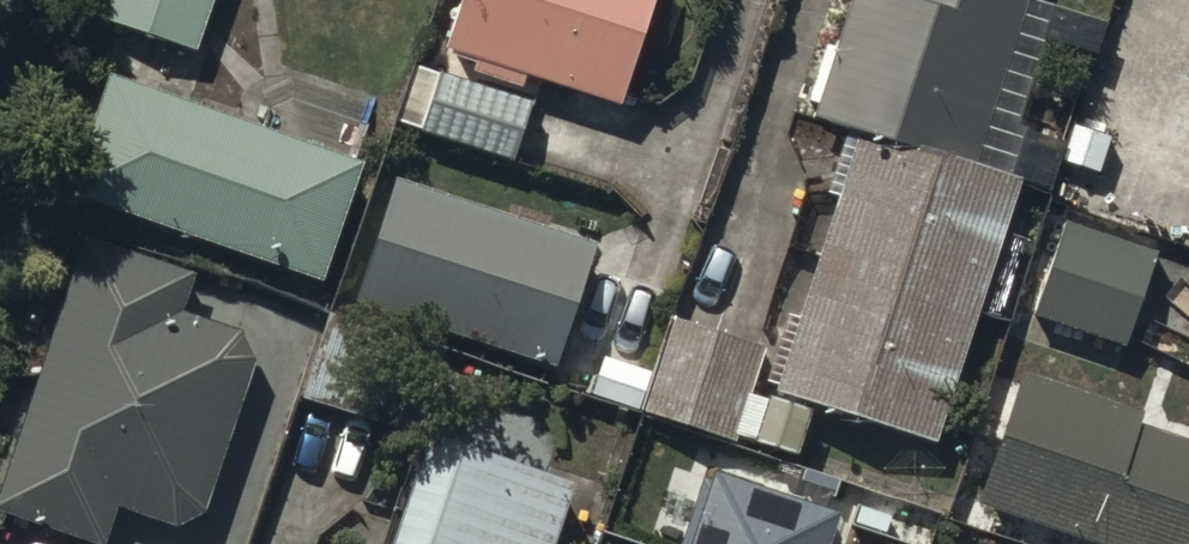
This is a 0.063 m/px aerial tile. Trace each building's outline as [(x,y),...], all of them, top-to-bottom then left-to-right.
[(100,17),(199,49),(215,0),(106,0),(100,17)] [(442,68),(475,79),(472,86),(520,102),(524,90),(616,121),(657,0),(465,0),(442,68)] [(1029,0),(891,0),(890,4),(877,0),(850,0),(837,45),(825,42),(803,115),(814,118),(809,135),(842,145),(823,208),(833,211),(797,329),(784,325),(762,394),(777,398),(773,410),(936,460),(962,376),(990,385),(1005,335),(979,327),(1019,194),(1009,191),(1029,125),(1021,123),(1054,12),(1028,4),(1029,0)] [(1180,97),(1188,100),(1188,69),(1180,97)] [(362,164),(107,76),(65,199),(320,286),(362,164)] [(532,117),(415,77),(394,136),(512,177),(532,117)] [(595,261),(390,193),(349,315),(554,384),(595,261)] [(1062,225),(1027,326),(1124,359),(1159,257),(1062,225)] [(92,242),(2,508),(104,542),(115,509),(179,531),(205,519),(260,360),(247,337),(182,315),(195,276),(92,242)] [(325,328),(294,417),(386,449),(417,360),(325,328)] [(1021,385),(974,516),(1052,543),(1188,543),(1188,455),(1138,437),(1141,427),(1021,385)] [(421,455),(390,543),(560,543),(573,508),(421,455)] [(697,543),(830,543),(840,511),(720,473),(697,543)]
